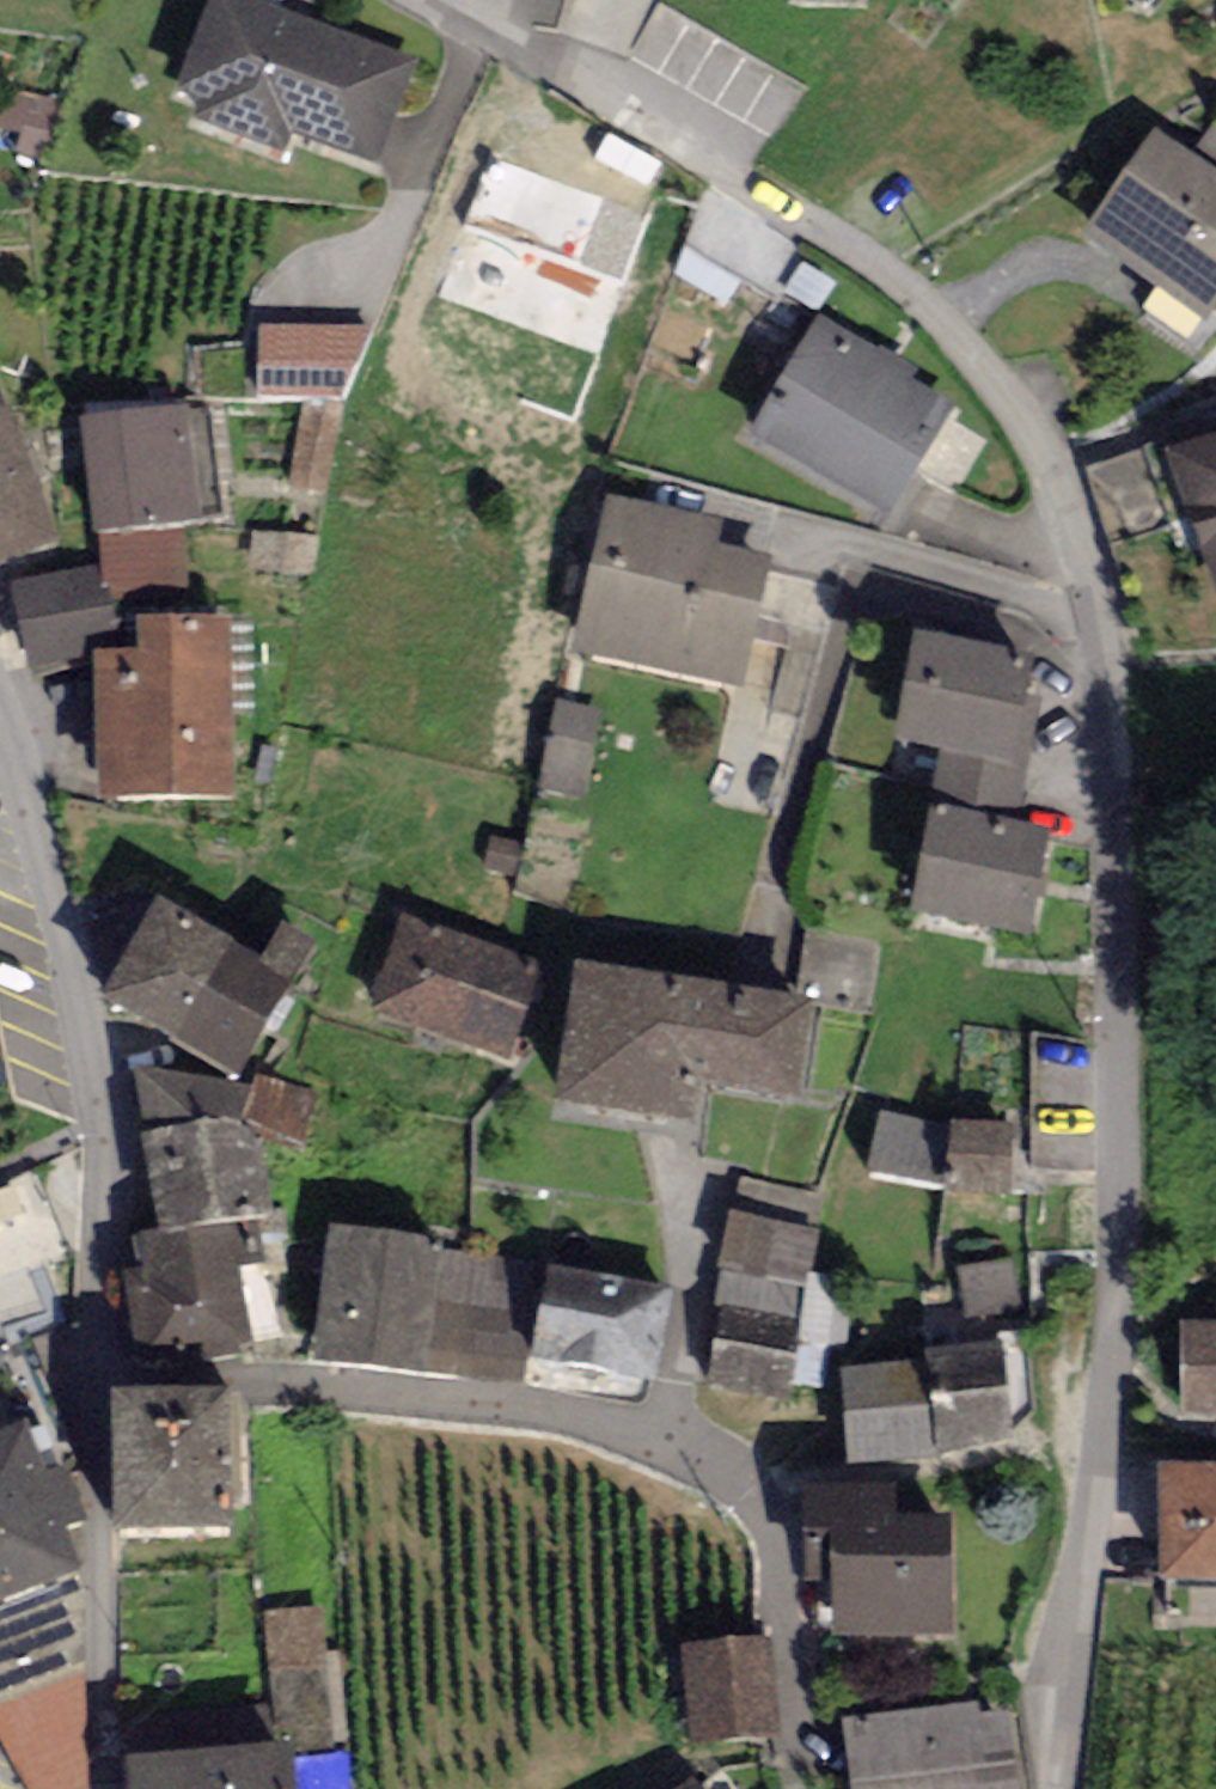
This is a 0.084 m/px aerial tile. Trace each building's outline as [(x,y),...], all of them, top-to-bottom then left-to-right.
[(251,0),(207,0),(171,97),(192,106),(188,118),(280,152),(287,132),(380,167),(419,63),(251,0)] [(1156,137),(1083,244),(1215,335),(1215,178),(1156,137)] [(956,405),(820,325),(749,446),(886,525),(956,405)] [(256,343),(198,351),(200,400),(303,405),(289,490),(326,499),(341,405),(372,329),(257,331),(256,343)] [(63,547),(0,377),(0,570),(63,547)] [(185,407),(80,422),(96,538),(201,523),(185,407)] [(1164,462),(1215,599),(1215,442),(1164,462)] [(720,526),(602,501),(567,661),(744,699),(775,561),(715,548),(720,526)] [(314,540),(252,535),(249,574),(312,579),(314,540)] [(101,568),(9,589),(27,669),(119,648),(101,568)] [(135,659),(94,661),(101,811),(235,804),(226,621),(134,626),(135,659)] [(1029,660),(909,639),(889,754),(1009,775),(1029,660)] [(601,715),(555,706),(538,791),(583,800),(601,715)] [(1048,841),(929,822),(912,923),(1031,943),(1048,841)] [(519,844),(489,838),(483,868),(513,874),(519,844)] [(260,968),(158,908),(99,1010),(233,1087),(315,947),(283,929),(260,968)] [(547,977),(401,925),(369,1015),(515,1067),(547,977)] [(820,1005),(574,972),(555,1115),(698,1134),(703,1094),(806,1108),(820,1005)] [(160,1242),(118,1249),(139,1361),(243,1342),(229,1270),(259,1264),(253,1230),(278,1226),(259,1123),(142,1145),(160,1242)] [(1010,1129),(948,1131),(950,1200),(1012,1198),(1010,1129)] [(25,1427),(42,1476),(59,1470),(78,1463),(29,1336),(66,1321),(45,1268),(67,1259),(34,1176),(0,1192),(0,1436),(25,1427)] [(827,1230),(734,1214),(704,1387),(796,1404),(827,1230)] [(440,1247),(331,1232),(312,1370),(421,1385),(440,1247)] [(1017,1252),(964,1268),(975,1303),(1028,1287),(1017,1252)] [(672,1298),(548,1277),(532,1370),(655,1392),(672,1298)] [(1179,1327),(1180,1422),(1215,1422),(1215,1326),(1179,1327)] [(996,1350),(839,1373),(853,1468),(1010,1445),(996,1350)] [(232,1406),(119,1407),(120,1534),(233,1533),(232,1406)] [(25,1427),(0,1436),(0,1598),(78,1569),(65,1532),(80,1526),(59,1470),(42,1476),(25,1427)] [(1159,1475),(1161,1600),(1215,1599),(1215,1474),(1159,1475)] [(950,1526),(832,1530),(836,1641),(954,1636),(950,1526)] [(32,1788),(87,1788),(89,1788),(85,1586),(78,1569),(0,1598),(0,1728),(32,1788)] [(330,1603),(282,1605),(285,1696),(333,1694),(330,1603)] [(773,1636),(683,1646),(693,1742),(784,1732),(773,1636)] [(840,1724),(850,1788),(1024,1788),(1010,1700),(840,1724)] [(131,1759),(134,1788),(287,1788),(284,1748),(131,1759)] [(356,1748),(306,1748),(306,1788),(356,1788),(356,1748)]
